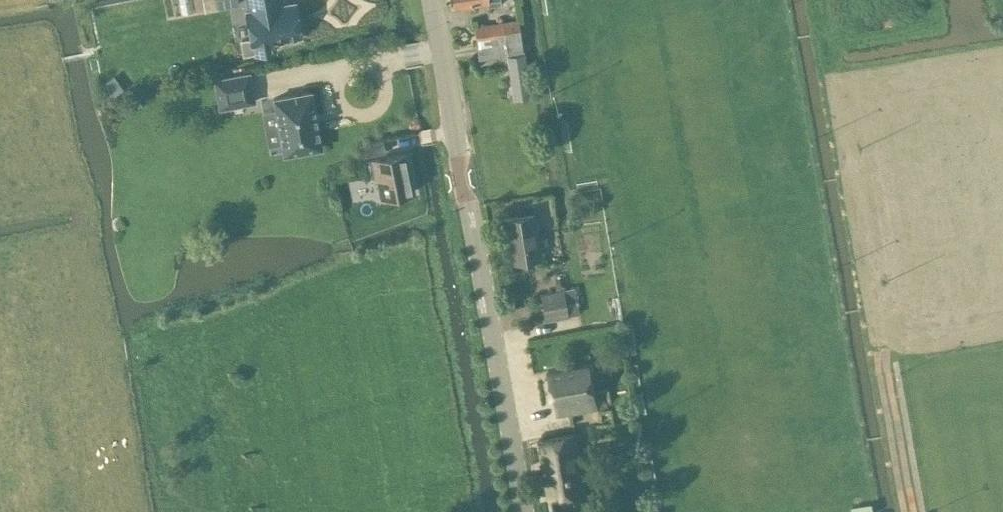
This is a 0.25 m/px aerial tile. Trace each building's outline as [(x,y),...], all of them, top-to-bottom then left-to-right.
[(237,0),(204,0),(206,10),(238,4),(237,0)] [(301,36),(295,1),(283,3),(283,0),(246,0),(248,10),(246,10),(251,39),(241,41),(243,54),(254,52),(255,54),(276,50),(274,40),(301,36)] [(474,26),(479,58),(508,54),(514,99),(529,97),(519,20),(474,26)] [(215,79),(220,108),(254,102),(249,73),(215,79)] [(311,91),(274,98),(284,154),(321,148),(311,91)] [(407,153),(373,160),(376,177),(381,199),(414,192),(407,153)] [(366,179),(376,177),(373,160),(363,162),(367,177),(365,177),(366,179)] [(542,257),(538,232),(534,213),(503,218),(510,262),(542,257)] [(562,290),(540,294),(545,319),(567,315),(562,290)] [(598,400),(591,363),(548,370),(555,408),(598,400)] [(587,492),(577,433),(538,439),(548,498),(587,492)]
